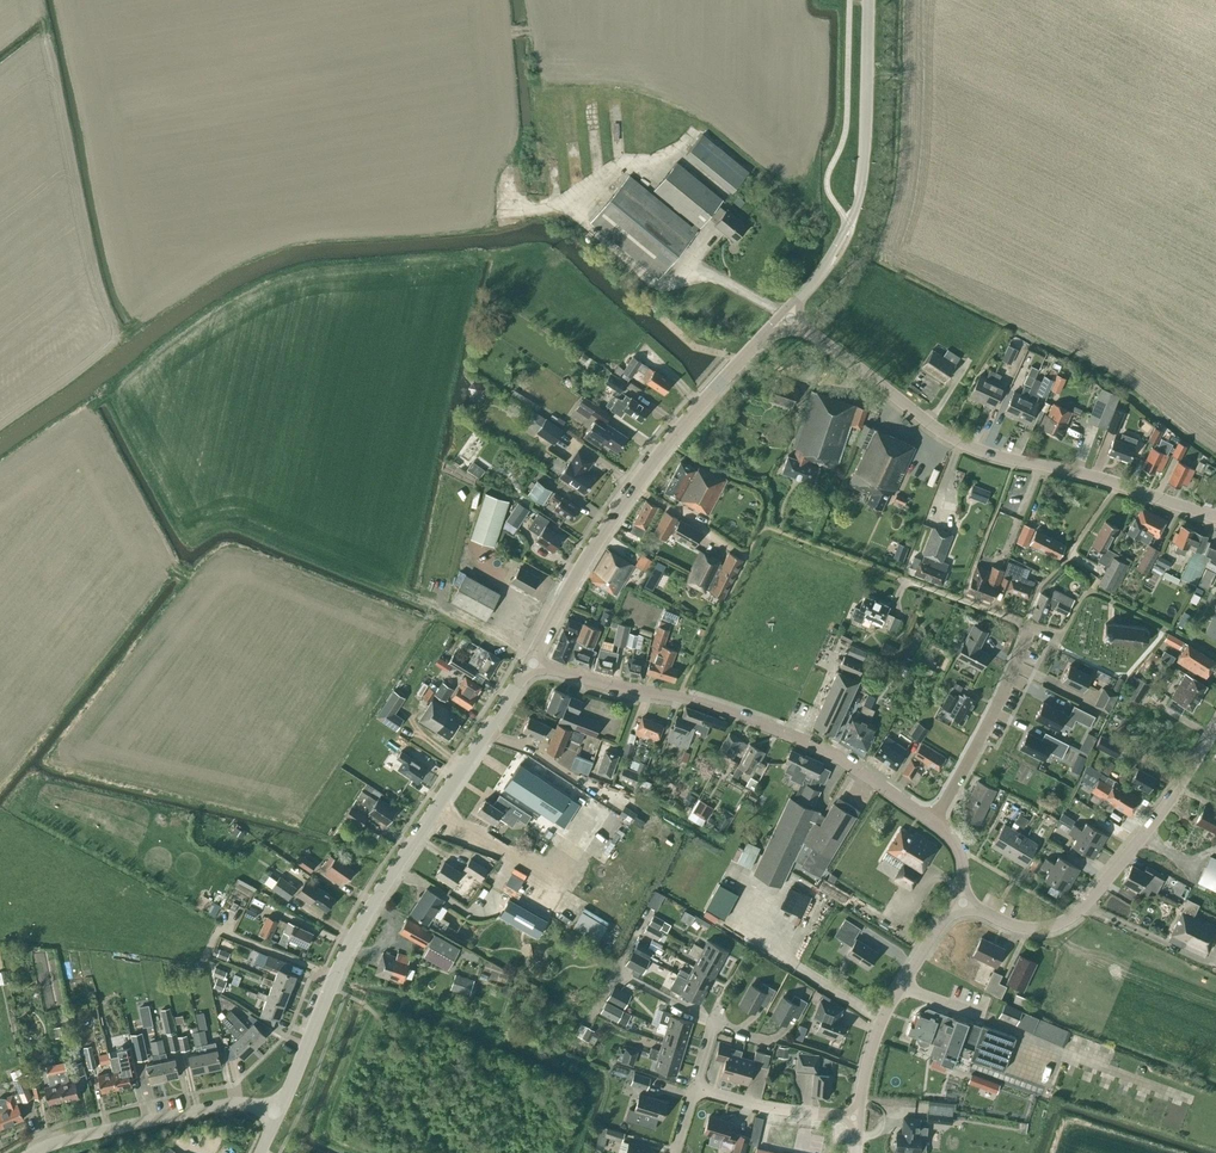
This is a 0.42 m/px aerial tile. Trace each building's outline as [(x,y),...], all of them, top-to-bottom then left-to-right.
[(686,154),(732,191),(748,172),(703,134),(686,154)] [(734,241),(747,225),(727,209),(725,211),(718,205),(722,200),(676,162),(653,190),(694,223),(691,227),(629,176),(591,222),(658,277),(696,231),(695,230),(698,226),(700,227),(709,216),(716,222),(714,224),(734,241)] [(1011,364),(1017,349),(1008,345),(1002,360),(1011,364)] [(942,356),(932,349),(920,367),(943,382),(959,357),(947,349),(942,356)] [(585,362),(589,356),(584,353),(580,358),(585,362)] [(653,370),(648,367),(633,357),(624,369),(623,372),(631,378),(638,368),(645,372),(641,378),(645,381),(663,394),(671,382),(653,370)] [(799,369),(817,374),(820,365),(802,360),(799,369)] [(623,372),(624,369),(618,365),(614,371),(620,375),(623,372)] [(1031,366),(1024,383),(1030,385),(1037,368),(1031,366)] [(969,397),(981,402),(994,372),(989,370),(985,378),(979,375),(969,397)] [(994,372),(981,402),(993,408),(1003,386),(996,383),(1000,375),(994,372)] [(604,383),(620,393),(627,384),(610,373),(604,383)] [(1030,389),(1029,388),(1015,418),(1027,424),(1037,402),(1036,401),(1039,394),(1046,397),(1054,380),(1044,375),(1042,381),(1035,378),(1030,389)] [(470,396),(482,403),(490,389),(479,382),(470,396)] [(776,382),(770,399),(792,407),(797,389),(776,382)] [(1004,413),(1015,418),(1029,388),(1024,386),(1020,394),(1014,391),(1004,413)] [(1087,421),(1105,428),(1118,395),(1100,388),(1087,421)] [(866,409),(811,390),(792,447),(796,448),(793,457),(787,455),(781,472),(812,483),(818,466),(810,464),(811,461),(834,469),(836,463),(838,463),(851,425),(860,428),(866,409)] [(648,409),(631,397),(630,398),(625,394),(622,400),(612,394),(605,405),(610,408),(610,409),(621,416),(625,410),(640,421),(648,409)] [(611,414),(597,405),(584,396),(579,405),(591,413),(591,414),(606,423),(611,414)] [(1038,429),(1060,439),(1067,424),(1066,424),(1072,412),(1053,403),(1047,415),(1045,414),(1038,429)] [(1079,415),(1082,409),(1074,406),(1072,412),(1079,415)] [(1107,429),(1116,433),(1124,412),(1114,409),(1107,429)] [(525,425),(536,432),(554,444),(564,430),(546,417),(534,410),(525,425)] [(562,425),(565,421),(559,416),(558,417),(556,421),(562,425)] [(627,437),(607,423),(605,427),(592,418),(582,433),(601,446),(603,442),(617,452),(627,437)] [(866,502),(880,509),(889,492),(893,494),(914,447),(864,424),(855,443),(864,448),(848,484),(870,494),(866,502)] [(1155,444),(1156,443),(1162,431),(1154,427),(1148,441),(1155,444)] [(1113,439),(1107,453),(1129,461),(1134,446),(1133,446),(1136,439),(1121,434),(1119,441),(1113,439)] [(1156,443),(1155,444),(1153,448),(1151,448),(1141,468),(1153,474),(1155,469),(1160,471),(1168,456),(1166,455),(1172,443),(1161,438),(1158,444),(1156,443)] [(1171,455),(1180,459),(1186,446),(1178,442),(1171,455)] [(559,477),(583,493),(593,478),(584,472),(592,460),(577,450),(570,462),(569,462),(559,477)] [(1203,455),(1199,461),(1205,464),(1208,457),(1203,455)] [(664,491),(708,514),(726,478),(698,467),(697,470),(680,461),(664,491)] [(1167,482),(1179,488),(1181,483),(1186,485),(1193,470),(1177,462),(1167,482)] [(471,473),(479,478),(485,470),(477,464),(471,473)] [(543,505),(552,491),(539,482),(530,496),(543,505)] [(968,496),(985,503),(990,490),(973,484),(968,496)] [(508,499),(486,492),(470,537),(493,545),(508,499)] [(554,509),(570,519),(578,508),(562,497),(561,498),(554,493),(551,497),(559,502),(554,509)] [(904,504),(906,498),(897,494),(894,500),(904,504)] [(645,500),(633,523),(634,524),(630,532),(641,538),(657,507),(645,500)] [(506,520),(517,527),(529,509),(518,502),(506,520)] [(1127,533),(1138,539),(1143,530),(1157,537),(1166,520),(1141,507),(1136,518),(1135,518),(1127,533)] [(677,518),(665,511),(652,533),(664,540),(669,531),(694,546),(701,532),(680,520),(679,521),(676,519),(677,518)] [(528,528),(538,535),(535,539),(553,551),(562,537),(545,526),(548,520),(538,513),(528,528)] [(1097,561),(1107,566),(1112,556),(1116,558),(1119,554),(1106,547),(1117,527),(1104,521),(1090,546),(1102,552),(1097,561)] [(1017,541),(1025,545),(1033,528),(1024,524),(1017,541)] [(1203,553),(1207,544),(1204,543),(1207,536),(1180,526),(1178,533),(1175,532),(1171,542),(1177,544),(1174,551),(1183,554),(1186,547),(1193,549),(1181,579),(1197,585),(1206,563),(1207,561),(1210,556),(1203,553)] [(915,569),(913,573),(941,585),(949,564),(941,561),(952,535),(932,527),(922,553),(923,554),(921,560),(913,556),(909,567),(915,569)] [(1065,545),(1035,530),(1028,544),(1058,558),(1065,545)] [(1207,561),(1206,563),(1215,567),(1215,544),(1209,541),(1207,544),(1203,553),(1210,556),(1207,561)] [(904,556),(908,547),(899,543),(895,552),(904,556)] [(1135,568),(1146,574),(1159,550),(1149,544),(1135,568)] [(606,548),(588,578),(616,595),(634,565),(606,548)] [(700,551),(684,582),(705,593),(706,590),(722,598),(742,559),(729,552),(723,563),(700,551)] [(647,572),(654,562),(642,554),(635,565),(647,572)] [(1160,565),(1164,558),(1159,555),(1156,562),(1160,565)] [(1124,562),(1116,558),(1112,556),(1107,566),(1098,584),(1109,590),(1124,562)] [(643,586),(651,591),(665,565),(657,561),(643,586)] [(1006,589),(1006,590),(1027,598),(1033,582),(1019,576),(1022,567),(1008,562),(999,586),(1006,589)] [(966,591),(991,601),(1003,570),(992,566),(990,571),(976,565),(966,591)] [(519,567),(511,581),(530,592),(538,577),(519,567)] [(1206,568),(1202,576),(1210,580),(1214,572),(1206,568)] [(1178,582),(1180,576),(1164,572),(1162,579),(1178,582)] [(451,600),(485,618),(499,593),(465,575),(451,600)] [(1030,617),(1042,621),(1048,606),(1066,614),(1070,606),(1069,606),(1073,599),(1053,589),(1049,596),(1040,592),(1030,617)] [(1196,604),(1200,595),(1194,592),(1189,601),(1196,604)] [(888,627),(893,616),(886,613),(889,606),(865,595),(859,608),(855,606),(851,615),(853,616),(852,619),(861,623),(863,618),(880,626),(881,624),(888,627)] [(676,624),(680,613),(665,607),(660,617),(676,624)] [(604,610),(599,620),(607,624),(612,614),(604,610)] [(1181,617),(1188,621),(1191,615),(1184,611),(1181,617)] [(1212,616),(1204,633),(1215,639),(1215,617),(1212,616)] [(551,656),(565,662),(581,623),(568,617),(563,629),(562,628),(551,656)] [(598,629),(582,623),(574,645),(568,660),(589,668),(595,651),(591,649),(598,629)] [(626,645),(630,632),(631,626),(618,623),(617,628),(613,643),(626,646),(626,645)] [(1147,634),(1143,628),(1104,623),(1104,629),(1103,635),(1102,640),(1141,645),(1146,641),(1147,634)] [(987,631),(973,624),(956,657),(979,669),(987,653),(978,649),(987,631)] [(646,672),(673,681),(678,668),(670,666),(675,650),(662,646),(668,628),(663,627),(658,625),(651,645),(654,646),(649,660),(650,660),(646,672)] [(638,635),(630,633),(627,645),(635,647),(638,635)] [(1164,640),(1179,648),(1183,641),(1168,633),(1164,640)] [(866,650),(850,644),(846,653),(862,659),(866,650)] [(895,648),(888,644),(884,654),(891,657),(895,648)] [(476,670),(488,677),(500,658),(478,645),(467,663),(453,654),(448,663),(472,677),(476,670)] [(1177,661),(1204,679),(1215,662),(1188,645),(1177,661)] [(594,669),(613,673),(618,652),(599,648),(594,669)] [(812,724),(833,733),(857,680),(856,680),(859,674),(864,665),(844,656),(839,665),(845,668),(842,673),(837,670),(812,724)] [(623,674),(642,678),(645,662),(627,657),(623,674)] [(907,657),(904,664),(910,667),(913,660),(907,657)] [(1069,665),(1061,681),(1082,692),(1090,676),(1069,665)] [(1109,682),(1112,675),(1097,669),(1094,676),(1109,682)] [(1180,713),(1184,706),(1190,710),(1205,685),(1185,673),(1170,698),(1171,698),(1166,705),(1180,713)] [(451,697),(468,708),(475,697),(474,696),(480,686),(464,676),(451,697)] [(429,687),(436,691),(434,694),(446,701),(453,688),(435,677),(429,687)] [(1127,696),(1139,703),(1150,685),(1138,677),(1127,696)] [(429,701),(434,694),(436,691),(429,687),(422,697),(429,701)] [(1094,705),(1109,712),(1119,694),(1103,687),(1094,705)] [(375,715),(395,729),(403,717),(394,711),(404,696),(393,689),(375,715)] [(554,689),(546,708),(561,714),(558,721),(580,730),(580,731),(595,737),(601,722),(577,713),(582,701),(554,689)] [(956,697),(949,693),(941,707),(950,711),(948,714),(954,718),(953,719),(961,724),(974,700),(963,694),(962,696),(958,694),(956,697)] [(867,694),(862,704),(870,708),(875,697),(867,694)] [(436,730),(448,739),(461,719),(448,711),(450,709),(433,698),(418,721),(435,732),(436,730)] [(1042,703),(1034,719),(1057,731),(1061,723),(1071,728),(1075,720),(1089,727),(1095,717),(1073,706),(1068,716),(1066,714),(1042,703)] [(840,737),(865,748),(876,726),(868,723),(874,710),(862,704),(856,717),(851,715),(840,737)] [(691,720),(690,725),(694,727),(694,728),(695,728),(697,729),(696,730),(700,731),(699,735),(705,737),(708,727),(705,725),(705,724),(723,730),(727,721),(685,706),(681,717),(691,720)] [(695,728),(694,728),(694,727),(690,725),(689,725),(690,720),(677,716),(672,728),(671,727),(666,739),(687,747),(695,728)] [(528,717),(523,730),(541,738),(543,733),(551,736),(545,750),(559,756),(570,729),(557,723),(555,729),(546,725),(547,724),(528,717)] [(634,734),(656,743),(663,725),(641,717),(634,734)] [(910,736),(921,743),(929,730),(918,723),(910,736)] [(746,743),(729,732),(718,750),(727,756),(730,752),(734,755),(738,748),(741,750),(746,743)] [(1028,733),(1020,749),(1043,760),(1051,744),(1028,733)] [(1122,746),(1101,735),(1095,746),(1116,757),(1122,746)] [(882,741),(873,754),(895,769),(904,756),(904,755),(907,750),(886,736),(882,741)] [(630,758),(634,744),(626,741),(622,756),(630,758)] [(1092,746),(1083,741),(1080,748),(1089,752),(1092,746)] [(412,758),(402,751),(403,749),(395,743),(392,748),(399,753),(396,757),(403,761),(398,769),(417,782),(426,769),(411,759),(412,758)] [(764,752),(749,743),(737,766),(736,765),(732,773),(738,776),(742,769),(749,773),(752,767),(759,771),(763,764),(759,761),(764,752)] [(946,758),(921,743),(910,760),(910,759),(901,773),(910,779),(921,760),(938,770),(946,758)] [(597,772),(610,777),(618,755),(605,750),(597,772)] [(814,778),(821,763),(805,755),(805,756),(791,750),(785,763),(788,764),(785,771),(792,774),(790,777),(801,783),(802,782),(806,784),(797,801),(789,797),(753,873),(780,886),(793,858),(808,827),(813,821),(815,822),(819,813),(819,812),(811,808),(820,790),(816,789),(820,781),(814,778)] [(687,762),(690,753),(684,751),(681,759),(687,762)] [(1078,754),(1075,762),(1083,765),(1086,758),(1078,754)] [(575,755),(570,768),(588,775),(593,762),(575,755)] [(1134,766),(1136,762),(1129,758),(1123,768),(1134,774),(1130,781),(1147,791),(1154,777),(1134,766)] [(379,766),(391,774),(396,767),(383,759),(379,766)] [(642,772),(646,763),(640,761),(636,770),(642,772)] [(504,788),(505,788),(554,820),(569,796),(520,764),(521,763),(520,763),(503,788),(504,788)] [(624,766),(619,779),(635,786),(640,773),(624,766)] [(581,786),(585,778),(572,771),(568,779),(581,786)] [(1119,783),(1114,780),(1111,785),(1106,782),(1108,777),(1100,772),(1097,777),(1099,779),(1091,791),(1103,799),(1129,815),(1139,798),(1118,785),(1119,783)] [(751,775),(746,783),(754,788),(759,780),(751,775)] [(977,781),(969,798),(987,807),(995,790),(977,781)] [(755,801),(759,794),(751,790),(747,797),(755,801)] [(691,805),(696,797),(689,793),(685,802),(691,805)] [(485,799),(477,811),(493,822),(497,816),(512,826),(517,818),(525,823),(530,816),(498,794),(492,804),(485,799)] [(369,812),(386,823),(396,809),(378,797),(376,800),(368,795),(363,803),(371,809),(369,812)] [(978,825),(987,807),(969,798),(960,816),(978,825)] [(808,827),(793,858),(820,874),(854,816),(855,817),(859,811),(843,800),(838,809),(834,806),(836,804),(833,803),(825,816),(819,813),(815,822),(813,821),(808,827)] [(706,819),(712,807),(701,801),(694,812),(706,819)] [(1195,823),(1215,833),(1215,811),(1204,805),(1195,823)] [(345,816),(362,826),(368,817),(352,806),(345,816)] [(731,816),(732,815),(724,811),(716,824),(725,830),(732,817),(731,816)] [(1014,822),(1018,825),(1023,816),(1019,813),(1014,822)] [(1068,817),(1063,814),(1059,820),(1065,823),(1068,817)] [(717,820),(710,816),(705,823),(713,827),(717,820)] [(1023,816),(1018,825),(1023,828),(1028,819),(1023,816)] [(1073,824),(1070,828),(1099,846),(1106,835),(1085,822),(1081,829),(1073,824)] [(990,846),(1001,853),(1015,830),(1003,823),(990,846)] [(538,839),(546,844),(554,832),(546,827),(538,839)] [(1037,836),(1041,838),(1046,830),(1042,827),(1037,836)] [(894,879),(910,889),(936,847),(915,834),(913,837),(899,828),(881,858),(900,869),(894,879)] [(1099,846),(1070,828),(1067,833),(1075,838),(1071,844),(1092,857),(1099,846)] [(1026,837),(1015,830),(1001,853),(1013,860),(1026,837)] [(1026,837),(1013,860),(1024,866),(1037,844),(1026,837)] [(738,861),(751,867),(760,847),(747,841),(738,861)] [(296,862),(311,871),(316,863),(302,854),(301,857),(300,856),(296,862)] [(354,871),(335,858),(330,855),(326,860),(321,866),(327,870),(325,873),(339,883),(342,879),(346,882),(354,871)] [(1045,858),(1043,862),(1071,880),(1078,869),(1057,856),(1053,863),(1045,858)] [(1197,882),(1215,891),(1215,859),(1209,856),(1197,882)] [(1040,867),(1043,862),(1035,858),(1029,868),(1036,873),(1040,867)] [(464,869),(481,880),(487,870),(470,859),(464,869)] [(435,875),(452,886),(461,873),(444,861),(435,875)] [(1071,880),(1043,862),(1040,867),(1048,872),(1044,878),(1065,891),(1071,880)] [(1131,865),(1122,882),(1146,895),(1149,889),(1155,893),(1164,876),(1146,865),(1142,871),(1131,865)] [(831,873),(827,879),(833,883),(836,877),(831,873)] [(272,888),(288,899),(297,887),(280,876),(272,888)] [(520,896),(529,900),(534,886),(525,883),(520,896)] [(310,900),(326,911),(335,898),(313,884),(309,890),(315,894),(310,900)] [(426,888),(410,912),(427,924),(443,900),(426,888)] [(781,907),(801,916),(810,897),(790,888),(781,907)] [(533,904),(541,909),(550,896),(542,891),(533,904)] [(547,920),(509,899),(500,915),(538,936),(547,920)] [(1182,947),(1182,946),(1204,957),(1215,931),(1215,926),(1193,915),(1198,905),(1187,899),(1182,909),(1167,940),(1182,947)] [(253,919),(256,913),(247,908),(244,914),(253,919)] [(683,919),(691,924),(696,916),(687,912),(683,919)] [(649,923),(660,929),(664,920),(654,914),(649,923)] [(258,933),(271,939),(278,921),(266,916),(258,933)] [(406,918),(399,932),(424,946),(428,939),(430,940),(422,954),(448,968),(459,948),(433,934),(432,936),(430,935),(432,932),(406,918)] [(846,954),(867,968),(877,952),(854,937),(860,929),(845,919),(834,935),(851,946),(846,954)] [(287,937),(306,946),(312,932),(288,921),(283,932),(289,934),(287,937)] [(644,932),(659,940),(663,932),(648,924),(644,932)] [(1004,948),(980,937),(972,955),(995,967),(1004,948)] [(694,944),(691,948),(720,964),(727,951),(707,940),(703,948),(694,944)] [(648,958),(652,952),(637,944),(634,951),(648,958)] [(230,952),(220,948),(217,956),(227,960),(230,952)] [(713,977),(720,964),(691,948),(688,953),(697,958),(693,966),(713,977)] [(625,965),(642,974),(650,959),(633,950),(625,965)] [(382,952),(375,973),(389,978),(390,977),(402,981),(409,962),(408,962),(410,957),(397,952),(396,956),(382,952)] [(277,972),(273,980),(274,981),(273,983),(290,989),(295,975),(289,972),(292,965),(267,955),(263,967),(277,972)] [(1035,963),(1019,955),(1006,982),(1023,990),(1035,963)] [(224,979),(227,971),(215,966),(212,974),(224,979)] [(680,969),(677,974),(706,990),(713,977),(693,966),(689,974),(680,969)] [(984,989),(993,994),(998,982),(1001,975),(993,971),(984,989)] [(456,973),(451,989),(469,995),(474,980),(456,973)] [(706,990),(677,974),(670,988),(681,994),(681,992),(700,1002),(706,990)] [(273,983),(274,981),(273,980),(263,977),(261,982),(271,986),(268,994),(268,995),(267,997),(284,1003),(290,989),(273,983)] [(217,978),(213,987),(223,991),(227,981),(217,978)] [(1006,986),(998,982),(993,994),(1001,997),(1006,986)] [(740,1004),(753,1012),(761,998),(768,1002),(775,989),(762,983),(759,989),(751,984),(740,1004)] [(615,985),(606,1000),(623,1010),(631,995),(615,985)] [(258,990),(257,993),(256,996),(266,999),(261,1011),(278,1018),(284,1003),(267,997),(268,995),(268,994),(258,990)] [(1024,1008),(1028,999),(1016,994),(1012,1003),(1024,1008)] [(771,1016),(785,1024),(793,1010),(799,1014),(806,1001),(794,995),(790,1001),(782,996),(771,1016)] [(825,1037),(827,1032),(838,1037),(844,1022),(838,1020),(843,1008),(841,1007),(821,999),(814,1018),(820,1020),(815,1033),(825,1037)] [(617,1021),(623,1010),(606,1000),(600,1012),(617,1021)] [(998,1016),(1026,1029),(1032,1016),(1004,1003),(998,1016)] [(175,1031),(169,1007),(161,1009),(167,1033),(175,1031)] [(1001,1071),(1015,1037),(981,1025),(981,1026),(968,1022),(967,1023),(951,1017),(927,1008),(924,1009),(922,1013),(919,1012),(915,1013),(912,1024),(910,1023),(906,1034),(918,1038),(918,1040),(919,1042),(920,1043),(919,1044),(924,1046),(925,1045),(926,1045),(928,1044),(929,1042),(930,1043),(934,1044),(931,1054),(934,1055),(932,1058),(935,1059),(935,1060),(951,1066),(956,1054),(1001,1071)] [(663,1009),(658,1026),(687,1035),(692,1021),(673,1015),(674,1013),(663,1009)] [(225,1016),(233,1025),(254,1046),(266,1035),(253,1022),(247,1028),(230,1011),(225,1016)] [(233,1025),(225,1016),(221,1020),(229,1028),(228,1029),(237,1038),(231,1044),(224,1045),(227,1059),(235,1057),(235,1056),(239,1052),(243,1057),(254,1046),(233,1025)] [(158,1017),(151,1019),(153,1027),(160,1026),(158,1017)] [(1038,1018),(1032,1032),(1064,1046),(1070,1031),(1038,1018)] [(153,1027),(151,1019),(143,1021),(145,1029),(153,1027)] [(55,1037),(62,1036),(60,1026),(53,1027),(55,1037)] [(582,1037),(589,1041),(595,1030),(587,1026),(582,1037)] [(665,1033),(663,1041),(683,1048),(687,1035),(658,1026),(656,1030),(665,1033)] [(207,1043),(204,1030),(198,1031),(206,1069),(221,1066),(215,1041),(207,1043)] [(192,1072),(206,1069),(198,1031),(193,1032),(196,1046),(198,1053),(188,1055),(192,1072)] [(131,1035),(137,1060),(148,1058),(142,1032),(131,1035)] [(180,1048),(176,1032),(167,1034),(170,1050),(180,1048)] [(190,1048),(187,1034),(178,1036),(181,1050),(190,1048)] [(159,1054),(160,1061),(164,1078),(178,1075),(174,1058),(166,1059),(161,1039),(156,1040),(159,1054)] [(159,1054),(156,1040),(150,1042),(153,1054),(152,1054),(153,1062),(146,1064),(150,1081),(164,1078),(160,1061),(159,1054)] [(721,1076),(734,1080),(740,1057),(742,1051),(729,1047),(730,1043),(720,1040),(715,1059),(724,1062),(721,1076)] [(651,1047),(650,1052),(679,1061),(683,1048),(663,1041),(660,1050),(651,1047)] [(96,1067),(92,1045),(84,1047),(89,1069),(96,1067)] [(788,1057),(789,1047),(779,1046),(778,1057),(788,1057)] [(634,1057),(629,1056),(631,1049),(625,1047),(621,1061),(631,1064),(634,1057)] [(740,1057),(734,1080),(747,1083),(752,1064),(760,1066),(764,1053),(755,1050),(753,1060),(740,1057)] [(118,1051),(108,1053),(110,1063),(112,1071),(116,1089),(131,1085),(127,1068),(122,1069),(118,1051)] [(675,1075),(679,1061),(650,1052),(649,1052),(648,1056),(657,1059),(655,1068),(675,1075)] [(110,1063),(108,1053),(99,1055),(101,1065),(110,1063)] [(798,1053),(796,1070),(815,1071),(816,1069),(817,1055),(798,1053)] [(85,1074),(82,1061),(72,1064),(75,1076),(85,1074)] [(65,1063),(55,1065),(63,1100),(78,1097),(75,1080),(69,1082),(65,1063)] [(48,1104),(63,1100),(55,1065),(46,1067),(50,1085),(44,1086),(48,1104)] [(101,1092),(116,1089),(112,1071),(97,1075),(101,1092)] [(631,1084),(647,1089),(651,1077),(635,1072),(631,1084)] [(22,1101),(32,1097),(28,1086),(31,1085),(28,1073),(23,1075),(13,1079),(19,1092),(22,1100),(22,1101)] [(814,1073),(812,1094),(829,1096),(830,1075),(814,1073)] [(971,1073),(968,1083),(996,1093),(1000,1084),(971,1073)] [(33,1087),(35,1098),(42,1097),(40,1085),(33,1087)] [(23,1118),(17,1102),(22,1100),(19,1092),(4,1098),(1,1098),(0,1098),(0,1127),(23,1118)] [(634,1110),(662,1119),(667,1102),(639,1093),(634,1110)] [(927,1113),(927,1121),(937,1122),(938,1114),(927,1113)] [(721,1137),(733,1141),(735,1133),(729,1131),(731,1122),(708,1116),(703,1132),(710,1134),(708,1143),(719,1147),(721,1137)] [(919,1119),(903,1117),(901,1133),(896,1132),(896,1141),(893,1142),(893,1144),(893,1147),(895,1149),(895,1150),(910,1152),(911,1152),(925,1152),(925,1148),(922,1146),(919,1144),(920,1134),(917,1134),(919,1119)] [(605,1136),(607,1128),(601,1126),(595,1147),(603,1149),(606,1136),(605,1136)] [(761,1128),(753,1126),(748,1143),(756,1145),(761,1128)] [(606,1136),(622,1141),(624,1132),(607,1128),(605,1136),(606,1136)] [(749,1136),(737,1133),(732,1152),(744,1152),(749,1136)] [(628,1142),(625,1152),(649,1152),(651,1148),(628,1142)]
